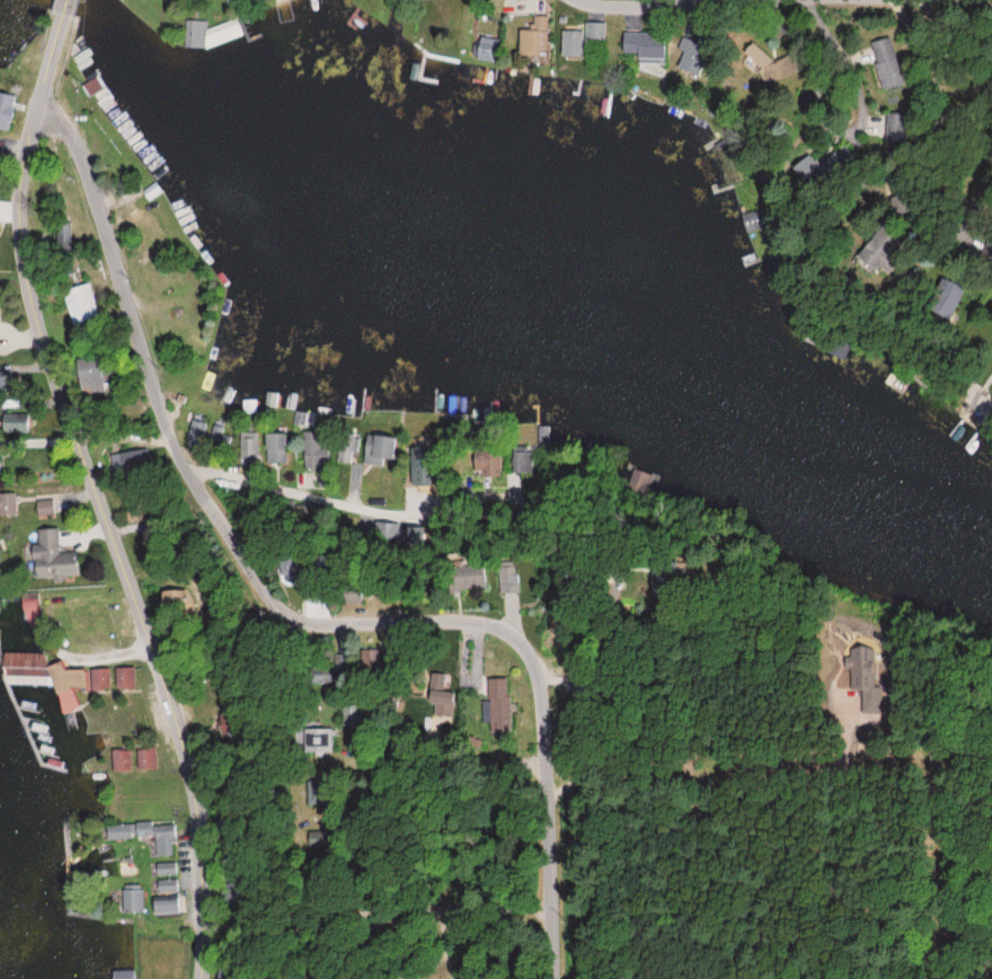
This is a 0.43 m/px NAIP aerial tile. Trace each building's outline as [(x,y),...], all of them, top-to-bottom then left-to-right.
[(515,57),(544,58),(546,17),(531,16),(531,31),(517,30),(515,57)] [(210,30),(215,43),(241,34),(237,21),(210,30)] [(605,24),(584,23),(584,32),(560,31),(559,58),(581,59),(582,42),(605,43),(605,24)] [(663,35),(620,34),(620,58),(662,59),(663,35)] [(497,40),(476,37),(472,60),(494,63),(497,40)] [(678,50),(682,52),(675,70),(694,77),(706,46),(683,37),(678,50)] [(894,37),(871,42),(881,89),(904,84),(894,37)] [(8,132),(15,96),(0,93),(0,130),(8,132)] [(904,114),(885,114),(885,143),(904,143),(904,114)] [(851,156),(843,143),(804,169),(813,182),(851,156)] [(742,215),(746,232),(763,229),(759,211),(742,215)] [(872,274),(878,268),(885,274),(895,262),(889,257),(902,243),(882,225),(854,257),(872,274)] [(945,320),(958,287),(934,277),(921,310),(945,320)] [(88,283),(61,291),(71,324),(98,316),(88,283)] [(74,357),(78,394),(105,391),(101,355),(74,357)] [(12,389),(12,372),(0,372),(0,389),(12,389)] [(0,421),(0,426),(0,430),(22,431),(23,422),(0,421)] [(264,464),(287,464),(287,434),(264,434),(264,464)] [(327,469),(327,434),(303,434),(303,469),(327,469)] [(242,463),(258,463),(258,435),(242,435),(242,463)] [(396,464),(396,436),(364,436),(364,464),(396,464)] [(339,464),(358,464),(358,437),(339,437),(339,464)] [(515,474),(534,474),(534,447),(515,447),(515,474)] [(471,448),(471,475),(501,475),(501,448),(471,448)] [(16,493),(0,493),(0,515),(16,515),(16,493)] [(403,542),(403,522),(377,522),(377,542),(403,542)] [(75,552),(59,553),(58,528),(37,530),(38,547),(30,548),(32,580),(76,577),(75,552)] [(277,576),(297,571),(292,550),(272,555),(277,576)] [(446,561),(446,590),(485,589),(484,561),(446,561)] [(497,586),(513,586),(512,565),(496,565),(497,586)] [(338,601),(360,601),(360,584),(338,584),(338,601)] [(849,647),(850,689),(861,689),(862,713),(881,713),(880,687),(873,687),(872,647),(849,647)] [(334,668),(314,668),(314,676),(309,676),(309,682),(334,682),(334,668)] [(452,675),(431,674),(428,705),(456,707),(457,692),(451,691),(452,675)] [(507,679),(487,679),(488,701),(484,701),(485,731),(509,731),(507,679)] [(73,689),(58,691),(61,712),(76,710),(73,689)] [(303,729),(303,756),(336,756),(336,729),(303,729)] [(173,855),(173,827),(156,827),(156,855),(173,855)] [(179,875),(178,862),(153,862),(153,875),(179,875)] [(155,892),(180,892),(180,880),(155,880),(155,892)] [(143,884),(122,884),(122,913),(143,913),(143,884)] [(150,899),(150,915),(181,915),(181,899),(150,899)]
